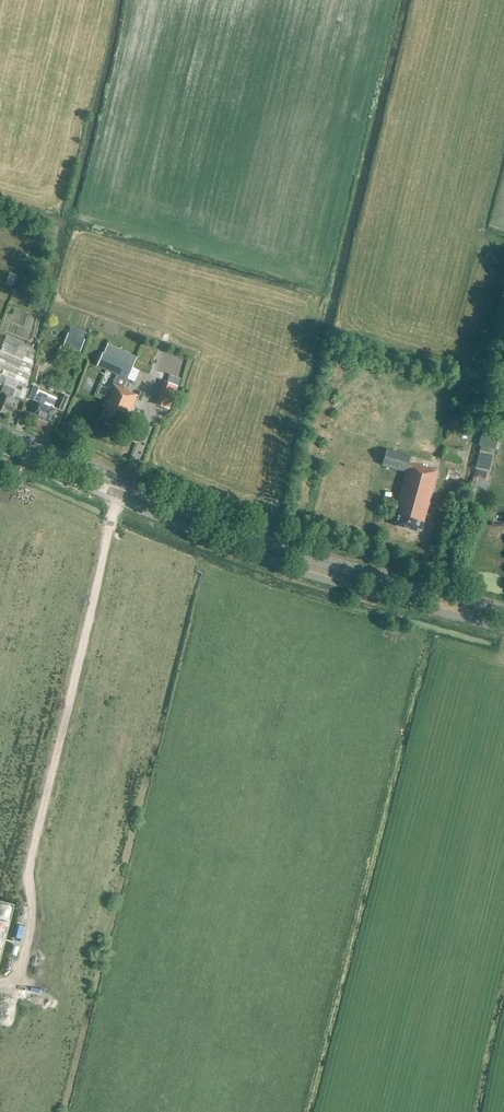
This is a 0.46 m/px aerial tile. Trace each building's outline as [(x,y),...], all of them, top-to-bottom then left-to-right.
[(84,340),(68,333),(63,346),(80,352),(84,340)] [(37,352),(6,337),(0,350),(0,386),(3,387),(0,394),(0,411),(5,414),(6,410),(12,413),(15,405),(12,403),(14,398),(23,402),(28,390),(26,390),(37,352)] [(123,389),(136,359),(106,346),(97,366),(116,375),(103,407),(104,407),(99,419),(106,422),(105,424),(114,428),(115,426),(121,428),(126,417),(128,417),(137,396),(129,393),(130,391),(123,389)] [(158,388),(154,403),(165,406),(169,391),(158,388)] [(62,411),(68,397),(60,394),(56,403),(53,402),(54,402),(40,396),(33,413),(49,420),(54,409),(53,409),(54,408),(62,411)] [(461,463),(464,452),(445,446),(442,457),(461,463)] [(421,531),(437,472),(428,470),(429,468),(408,463),(410,457),(386,450),(382,465),(405,472),(391,522),(396,524),(395,526),(416,532),(417,529),(421,531)] [(448,474),(443,489),(454,492),(459,477),(448,474)]
